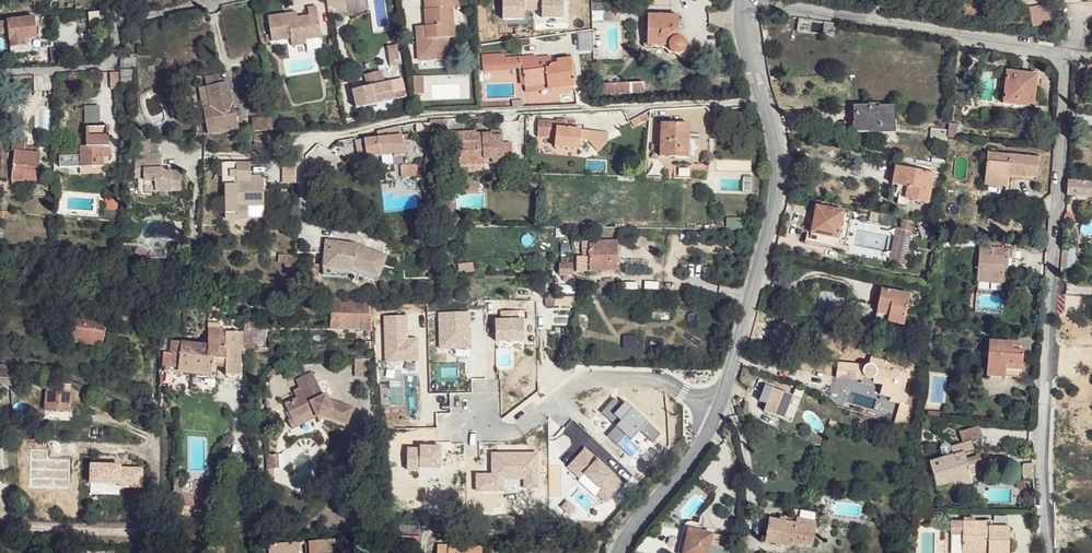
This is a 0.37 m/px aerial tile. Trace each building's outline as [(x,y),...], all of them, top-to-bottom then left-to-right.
[(332,0),(329,0),(331,13),(347,10),(346,0),(332,0)] [(418,58),(436,57),(436,51),(447,51),(447,36),(447,24),(453,24),(453,7),(458,7),(458,0),(439,0),(438,8),(425,9),(426,26),(426,39),(417,39),(418,58)] [(425,9),(438,8),(439,0),(425,0),(425,9)] [(503,19),(524,19),(524,10),(542,10),(542,17),(563,17),(563,0),(503,0),(503,19)] [(1050,2),(1028,6),(1033,28),(1055,24),(1050,2)] [(293,38),(294,46),(309,44),(309,39),(324,37),(320,6),(310,7),(312,15),(300,17),(300,12),(270,15),(274,40),(293,38)] [(108,14),(91,15),(92,26),(110,23),(108,14)] [(678,16),(649,15),(648,44),(670,45),(671,47),(674,51),(679,52),(684,49),(686,45),(684,41),(681,38),(678,37),(678,16)] [(34,17),(9,19),(11,45),(30,43),(29,36),(36,36),(34,17)] [(813,22),(801,20),(799,33),(811,34),(812,28),(813,22)] [(833,25),(825,24),(824,36),(833,36),(833,25)] [(426,26),(416,26),(417,39),(426,39),(426,26)] [(402,65),(398,44),(387,45),(391,67),(402,65)] [(138,54),(123,55),(121,71),(139,70),(138,54)] [(505,56),(483,57),(485,67),(523,64),(523,59),(523,57),(505,59),(505,56)] [(549,57),(534,58),(535,69),(524,71),(526,86),(549,84),(550,89),(574,86),(570,59),(557,60),(557,65),(550,65),(549,57)] [(534,58),(523,59),(524,71),(535,69),(534,58)] [(1037,66),(1006,60),(1001,93),(1031,98),(1037,66)] [(365,85),(353,88),(356,105),(406,95),(402,77),(385,81),(382,69),(363,73),(365,85)] [(139,70),(121,71),(120,73),(121,88),(138,86),(139,70)] [(485,72),(485,79),(504,78),(504,71),(485,72)] [(118,73),(111,73),(112,89),(119,89),(118,73)] [(221,74),(207,76),(208,85),(223,82),(221,74)] [(421,76),(412,78),(416,95),(425,94),(421,76)] [(208,85),(201,86),(208,132),(240,127),(239,122),(237,112),(236,104),(234,104),(232,92),(230,93),(228,82),(223,82),(208,85)] [(645,82),(597,84),(597,95),(645,92),(645,82)] [(99,122),(99,104),(84,104),(84,122),(99,122)] [(892,108),(856,108),(857,133),(893,132),(892,108)] [(643,113),(629,121),(633,127),(646,120),(643,113)] [(262,121),(253,121),(254,131),(274,129),(273,116),(262,117),(262,121)] [(558,120),(540,119),(538,136),(555,137),(555,145),(579,148),(580,139),(588,140),(589,130),(574,129),(575,120),(558,118),(558,120)] [(429,122),(417,124),(418,133),(430,131),(429,122)] [(689,125),(663,123),(661,157),(688,159),(689,125)] [(108,126),(86,126),(86,145),(104,145),(108,145),(108,126)] [(401,127),(378,132),(379,137),(402,133),(401,127)] [(944,130),(931,129),(930,138),(943,140),(944,130)] [(956,130),(948,129),(947,144),(956,146),(956,130)] [(459,130),(456,131),(456,142),(463,142),(471,142),(470,151),(463,151),(460,151),(460,164),(484,164),(484,159),(484,134),(478,134),(478,130),(474,130),(474,132),(459,133),(459,130)] [(609,132),(589,130),(588,140),(599,153),(608,143),(609,132)] [(280,132),(266,133),(266,134),(266,143),(281,142),(280,132)] [(483,132),(484,134),(484,159),(493,159),(494,163),(504,163),(503,161),(503,142),(502,135),(492,134),(492,133),(483,132)] [(266,134),(266,133),(255,134),(255,147),(267,146),(266,144),(266,143),(266,134)] [(402,133),(379,137),(380,156),(384,166),(396,164),(395,158),(405,156),(403,142),(402,135),(402,133)] [(410,134),(402,135),(403,142),(411,141),(410,134)] [(25,137),(14,136),(12,149),(14,150),(13,177),(37,178),(38,170),(40,170),(41,152),(25,151),(25,137)] [(379,137),(357,140),(360,158),(380,156),(379,137)] [(512,141),(503,142),(503,161),(513,161),(512,141)] [(471,142),(463,142),(463,151),(470,151),(471,142)] [(86,145),(79,145),(79,165),(104,166),(104,156),(104,145),(86,145)] [(1039,159),(989,151),(984,183),(1006,187),(1008,175),(1037,179),(1039,159)] [(76,154),(58,154),(59,166),(77,165),(76,154)] [(161,155),(144,154),(144,170),(137,170),(135,171),(134,174),(134,179),(143,179),(144,192),(172,192),(183,191),(181,172),(172,172),(165,172),(162,168),(161,155)] [(0,157),(0,179),(9,180),(8,156),(0,157)] [(251,163),(225,163),(225,220),(269,219),(268,206),(265,205),(263,177),(251,176),(251,163)] [(419,164),(402,167),(404,177),(420,176),(419,164)] [(934,175),(896,167),(893,185),(907,188),(905,200),(928,204),(934,175)] [(143,179),(134,179),(133,198),(171,197),(172,192),(144,192),(143,179)] [(1067,180),(1066,196),(1075,197),(1077,200),(1084,201),(1087,197),(1091,198),(1091,183),(1067,180)] [(118,199),(106,198),(105,206),(117,208),(118,199)] [(843,212),(817,207),(816,211),(811,233),(837,238),(843,212)] [(837,238),(811,233),(816,211),(811,210),(805,242),(835,247),(836,244),(837,238)] [(837,238),(836,244),(844,246),(850,213),(843,212),(837,238)] [(915,221),(903,219),(902,229),(895,263),(906,265),(915,221)] [(426,228),(415,230),(415,237),(427,236),(426,228)] [(896,228),(890,261),(895,263),(902,229),(896,228)] [(659,243),(637,235),(633,243),(656,252),(659,243)] [(340,250),(329,250),(328,270),(338,271),(338,264),(347,265),(347,267),(355,268),(371,274),(373,269),(384,273),(389,257),(357,245),(340,243),(340,250)] [(577,270),(618,270),(617,243),(584,244),(585,259),(577,258),(577,270)] [(1012,251),(980,248),(978,280),(1004,282),(1005,268),(1007,268),(1008,261),(1012,261),(1012,251)] [(296,257),(278,255),(278,262),(296,263),(296,257)] [(572,263),(562,263),(561,275),(572,275),(572,263)] [(338,264),(338,271),(352,272),(355,268),(347,267),(347,265),(338,264)] [(908,294),(881,288),(878,307),(890,311),(889,323),(902,326),(908,294)] [(371,304),(325,306),(325,333),(343,332),(343,322),(372,321),(371,304)] [(501,318),(495,318),(495,341),(525,341),(525,318),(519,318),(519,310),(501,311),(501,318)] [(471,311),(438,311),(439,348),(472,347),(471,311)] [(107,320),(76,315),(72,345),(102,350),(107,320)] [(408,316),(383,316),(384,361),(419,360),(418,337),(408,338),(408,316)] [(253,317),(246,317),(247,350),(265,348),(266,329),(254,329),(253,317)] [(225,347),(174,342),(173,354),(165,354),(165,364),(172,365),(171,370),(211,375),(213,360),(237,362),(239,335),(227,334),(225,347)] [(1013,345),(991,342),(987,377),(1007,379),(1007,367),(1023,369),(1025,353),(1023,353),(1013,351),(1013,347),(1013,345)] [(895,362),(873,355),(871,363),(875,364),(878,367),(879,373),(875,379),(876,381),(883,384),(881,393),(892,396),(900,369),(894,367),(895,362)] [(863,363),(839,361),(838,376),(862,378),(864,375),(863,373),(864,368),(865,366),(863,363)] [(875,364),(871,363),(868,364),(865,366),(864,368),(863,373),(864,375),(868,379),(875,379),(879,373),(878,367),(875,364)] [(1023,369),(1007,367),(1007,379),(1022,381),(1023,369)] [(911,373),(900,369),(892,396),(891,398),(902,402),(911,373)] [(0,370),(0,378),(11,379),(11,370),(0,370)] [(20,371),(11,370),(11,379),(20,379),(20,371)] [(312,422),(319,420),(345,427),(349,412),(324,405),(322,400),(324,399),(313,373),(296,379),(301,389),(295,391),(298,399),(285,404),(292,420),(308,414),(312,422)] [(58,384),(47,382),(46,389),(57,390),(58,384)] [(57,390),(46,389),(41,411),(66,415),(70,393),(57,390)] [(662,433),(627,399),(613,413),(620,420),(616,424),(632,439),(640,431),(653,443),(662,433)] [(895,418),(904,421),(908,406),(899,404),(895,418)] [(292,420),(288,422),(292,430),(312,422),(308,414),(292,420)] [(345,427),(319,420),(312,422),(344,431),(345,427)] [(960,429),(962,440),(981,437),(980,426),(960,429)] [(973,485),(964,454),(971,452),(974,451),(971,443),(949,449),(949,451),(952,458),(942,460),(929,463),(937,488),(954,483),(956,490),(973,485)] [(420,447),(407,447),(407,471),(420,471),(420,467),(441,468),(442,445),(420,444),(420,447)] [(625,483),(585,447),(567,467),(606,503),(625,483)] [(48,449),(30,449),(28,488),(69,489),(70,459),(47,459),(48,449)] [(943,451),(940,452),(942,460),(952,458),(949,451),(949,449),(943,451)] [(490,472),(475,472),(475,492),(504,491),(504,480),(524,479),(524,489),(539,489),(539,450),(490,451),(490,472)] [(121,463),(90,462),(89,482),(121,483),(120,487),(142,487),(142,466),(121,466),(121,463)] [(994,526),(1009,522),(1008,517),(992,520),(994,526)] [(810,550),(816,523),(795,519),(794,525),(768,519),(765,531),(763,544),(789,550),(790,546),(810,550)] [(963,537),(964,522),(952,522),(952,537),(963,537)] [(964,522),(963,552),(1010,552),(1010,528),(990,527),(989,523),(964,522)] [(687,529),(682,552),(707,552),(709,546),(712,535),(687,529)] [(418,538),(401,537),(402,545),(419,545),(418,538)] [(268,543),(268,552),(300,552),(299,541),(268,543)] [(308,544),(309,552),(336,552),(334,541),(308,544)]
